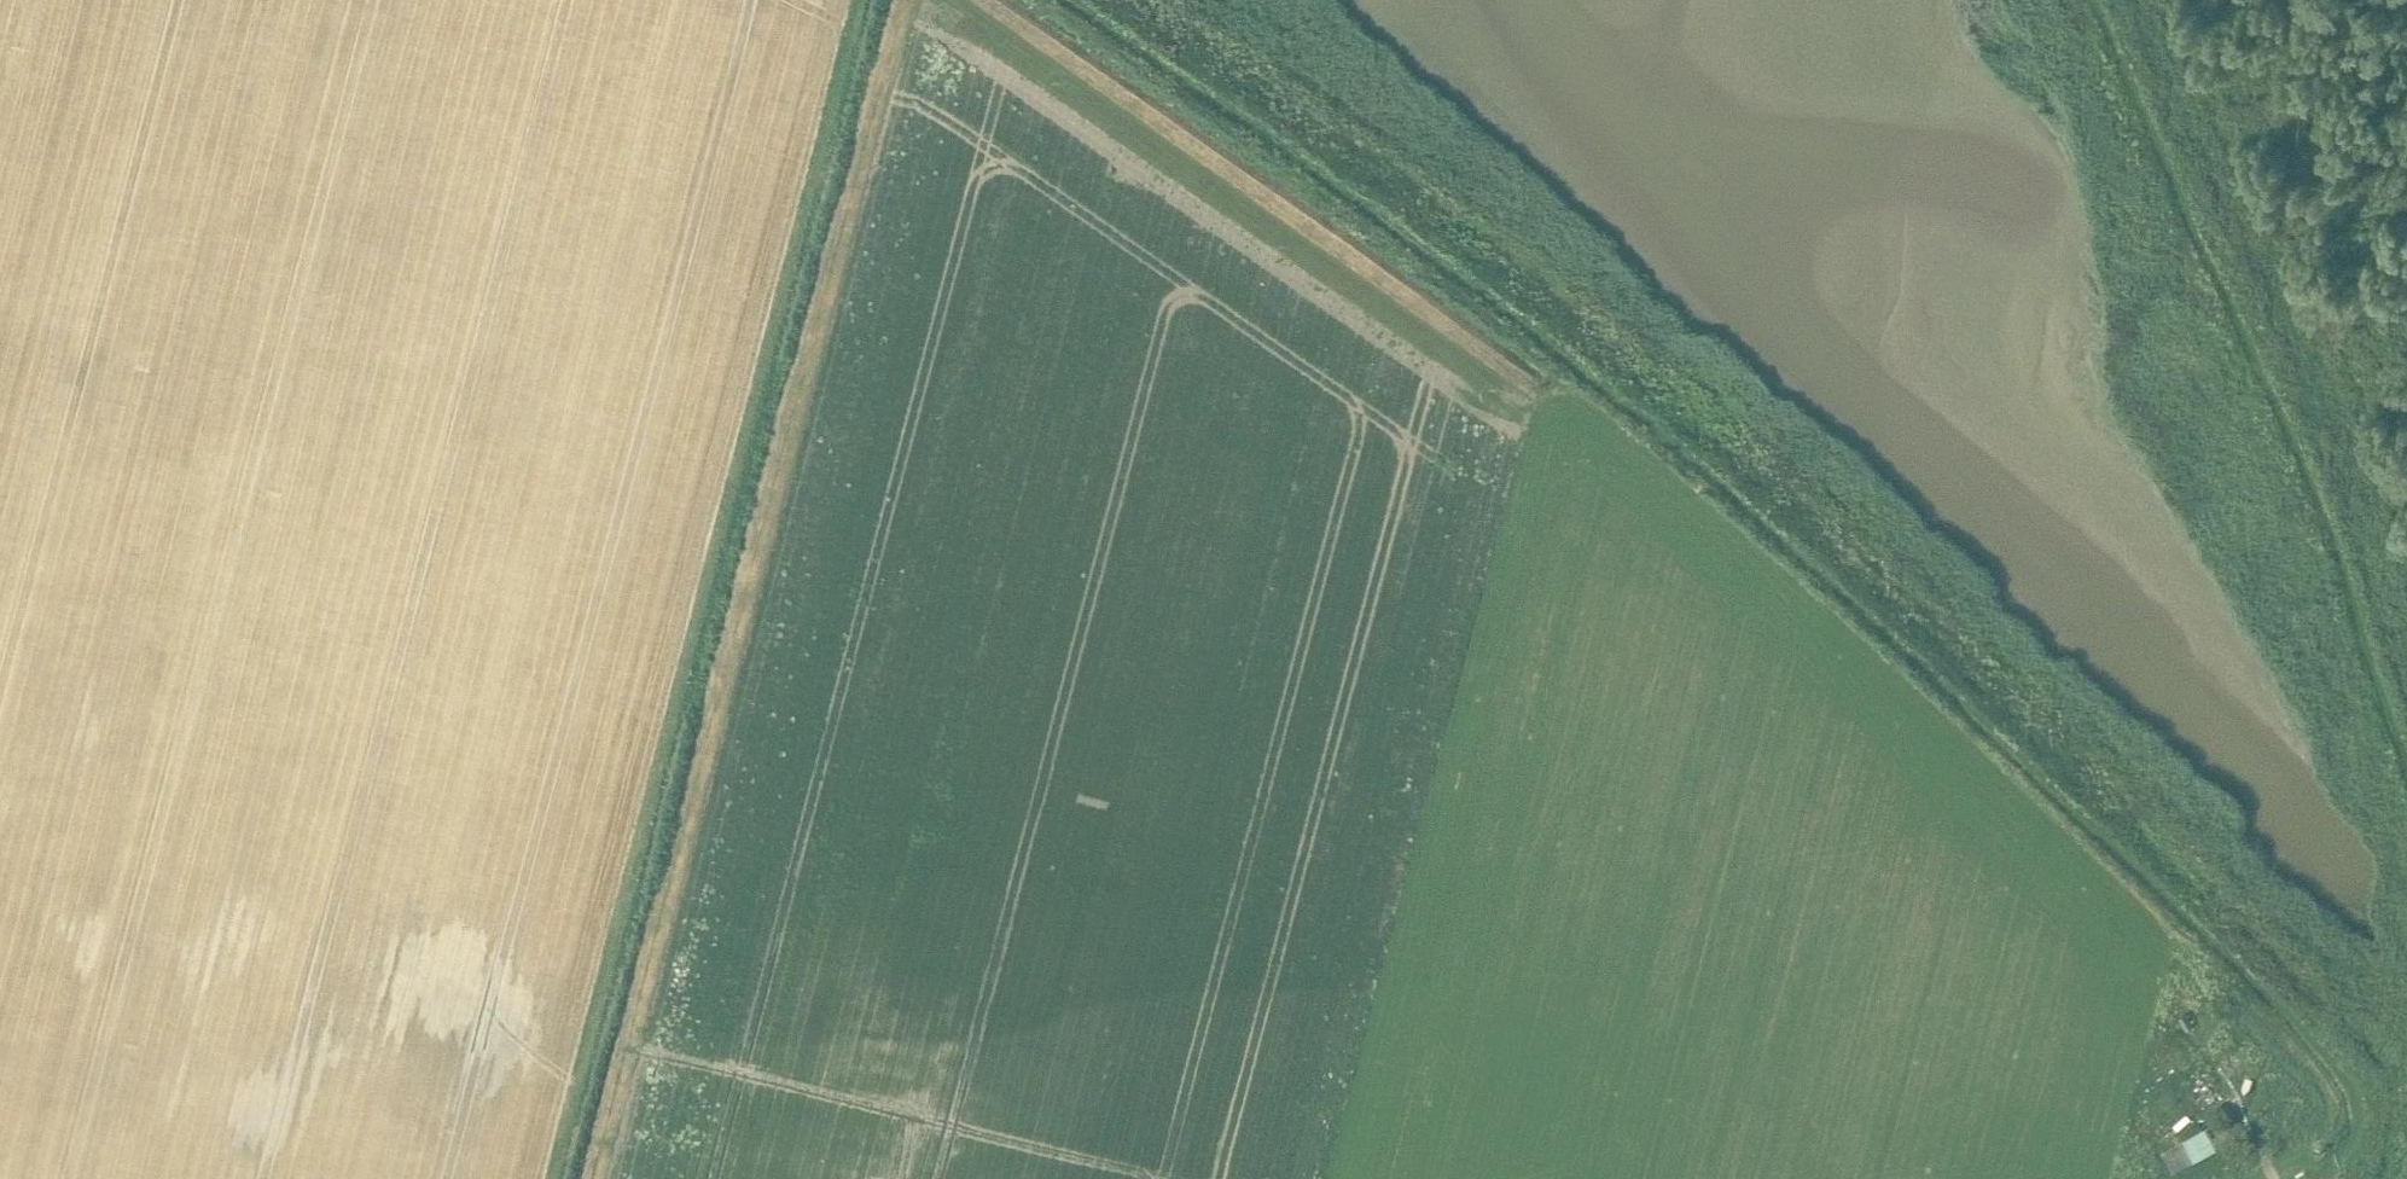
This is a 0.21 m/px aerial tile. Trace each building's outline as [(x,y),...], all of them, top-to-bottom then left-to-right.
[(2232,1147),(2222,1128),(2161,1160),(2171,1178),(2173,1178),(2232,1147)]
